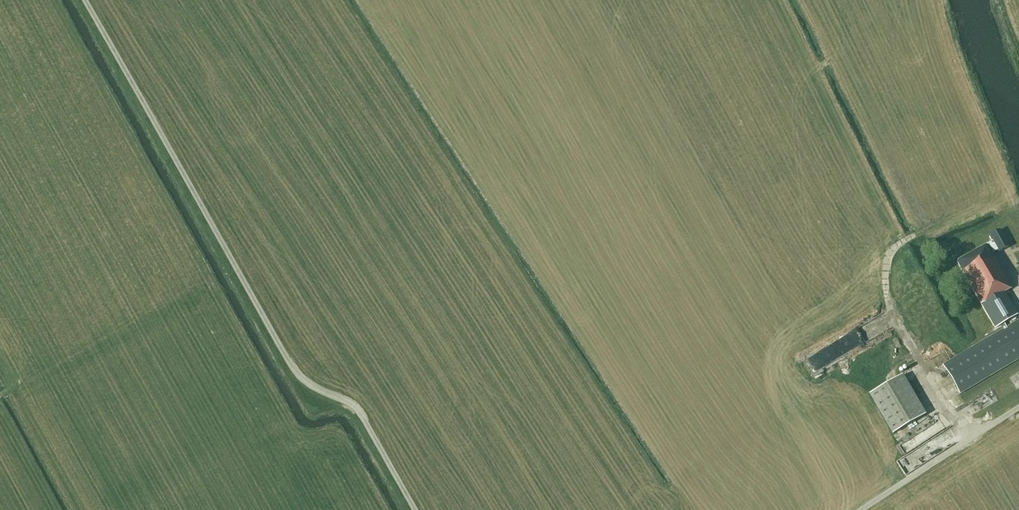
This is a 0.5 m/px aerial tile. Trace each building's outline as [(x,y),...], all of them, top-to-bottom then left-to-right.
[(956,261),(995,328),(1000,325),(1003,330),(973,348),(943,366),(959,394),(989,376),(1018,358),(1018,321),(1006,329),(1003,323),(1008,320),(1001,308),(1009,303),(1003,293),(1012,288),(994,257),(993,258),(991,255),(997,251),(998,253),(1010,246),(1000,229),(988,236),(991,241),(956,261)] [(873,317),(856,328),(865,342),(882,331),(873,317)] [(805,358),(814,371),(831,360),(822,347),(805,358)] [(925,415),(902,375),(868,395),(891,435),(925,415)]
